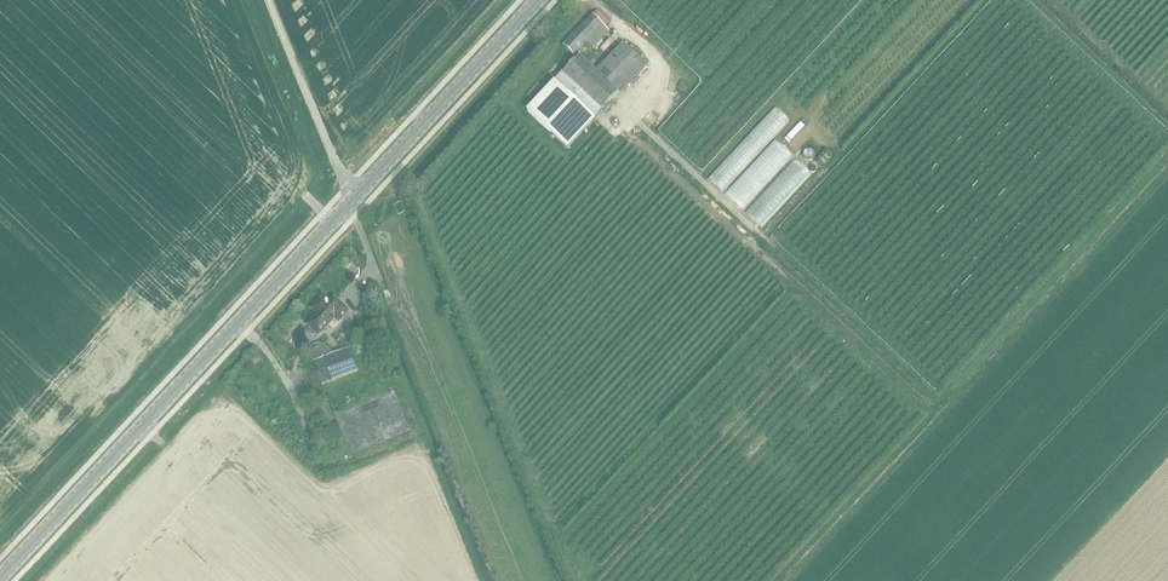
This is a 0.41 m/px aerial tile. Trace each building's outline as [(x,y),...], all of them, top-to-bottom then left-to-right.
[(640,19),(647,24),(658,9),(651,4),(640,19)] [(605,27),(610,22),(597,10),(563,45),(574,56),(580,49),(582,52),(586,48),(583,46),(587,42),(593,47),(609,31),(605,27)] [(578,56),(554,81),(526,111),(567,148),(594,118),(618,92),(644,64),(627,48),(600,76),(578,56)] [(660,111),(668,102),(661,96),(653,105),(660,111)] [(773,103),(711,174),(724,186),(787,114),(773,103)] [(802,115),(783,136),(789,141),(807,119),(802,115)] [(773,137),(724,192),(742,208),(791,152),(773,137)] [(745,211),(760,224),(807,167),(791,154),(745,211)] [(318,314),(308,325),(309,331),(309,333),(310,334),(311,334),(312,334),(318,334),(328,323),(333,328),(340,321),(339,320),(347,311),(334,298),(327,305),(321,299),(312,308),(318,314)] [(354,351),(365,346),(362,340),(351,345),(354,351)] [(347,347),(313,361),(322,384),(357,369),(347,347)]
